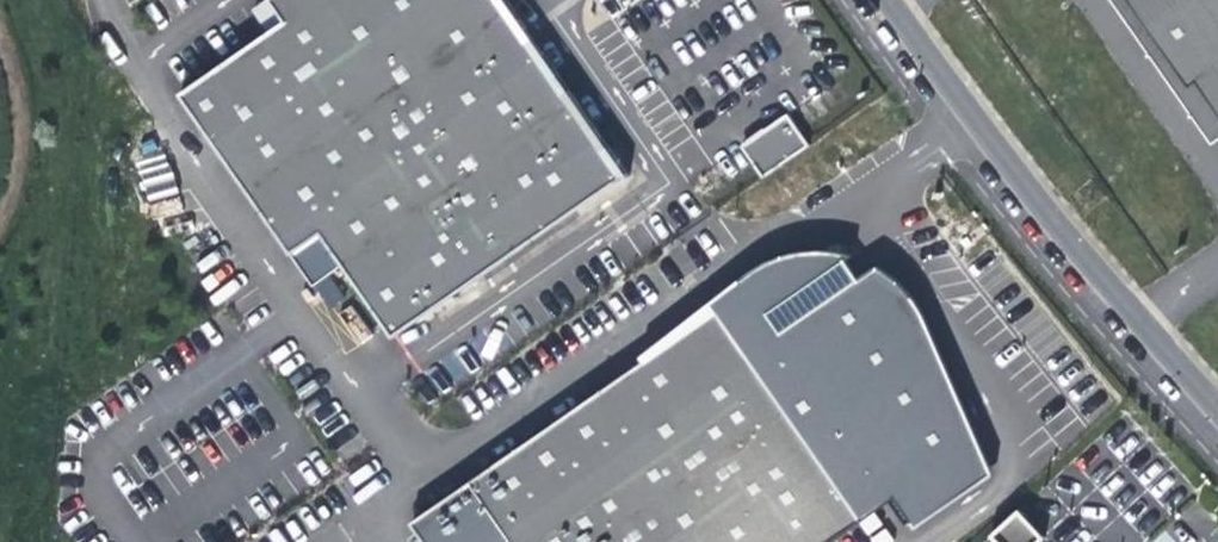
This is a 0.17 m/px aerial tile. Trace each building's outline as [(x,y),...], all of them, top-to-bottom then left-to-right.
[(502,0),(270,0),(286,22),(180,95),(291,254),(320,234),(392,338),(625,179),(502,0)] [(1215,143),(1217,141),(1217,0),(1114,0),(1215,143)] [(788,114),(741,146),(763,178),(809,146),(788,114)] [(136,160),(137,166),(166,158),(164,151),(136,160)] [(169,164),(141,173),(150,201),(178,192),(169,164)] [(150,204),(152,210),(181,201),(180,195),(150,204)] [(714,303),(645,362),(413,523),(427,541),(830,541),(898,495),(920,526),(993,474),(918,304),(891,273),(857,256),(815,251),(776,259),(714,303)] [(327,307),(344,300),(335,279),(343,276),(341,271),(316,283),(327,307)] [(998,541),(1040,541),(1044,538),(1019,510),(991,535),(998,541)]
